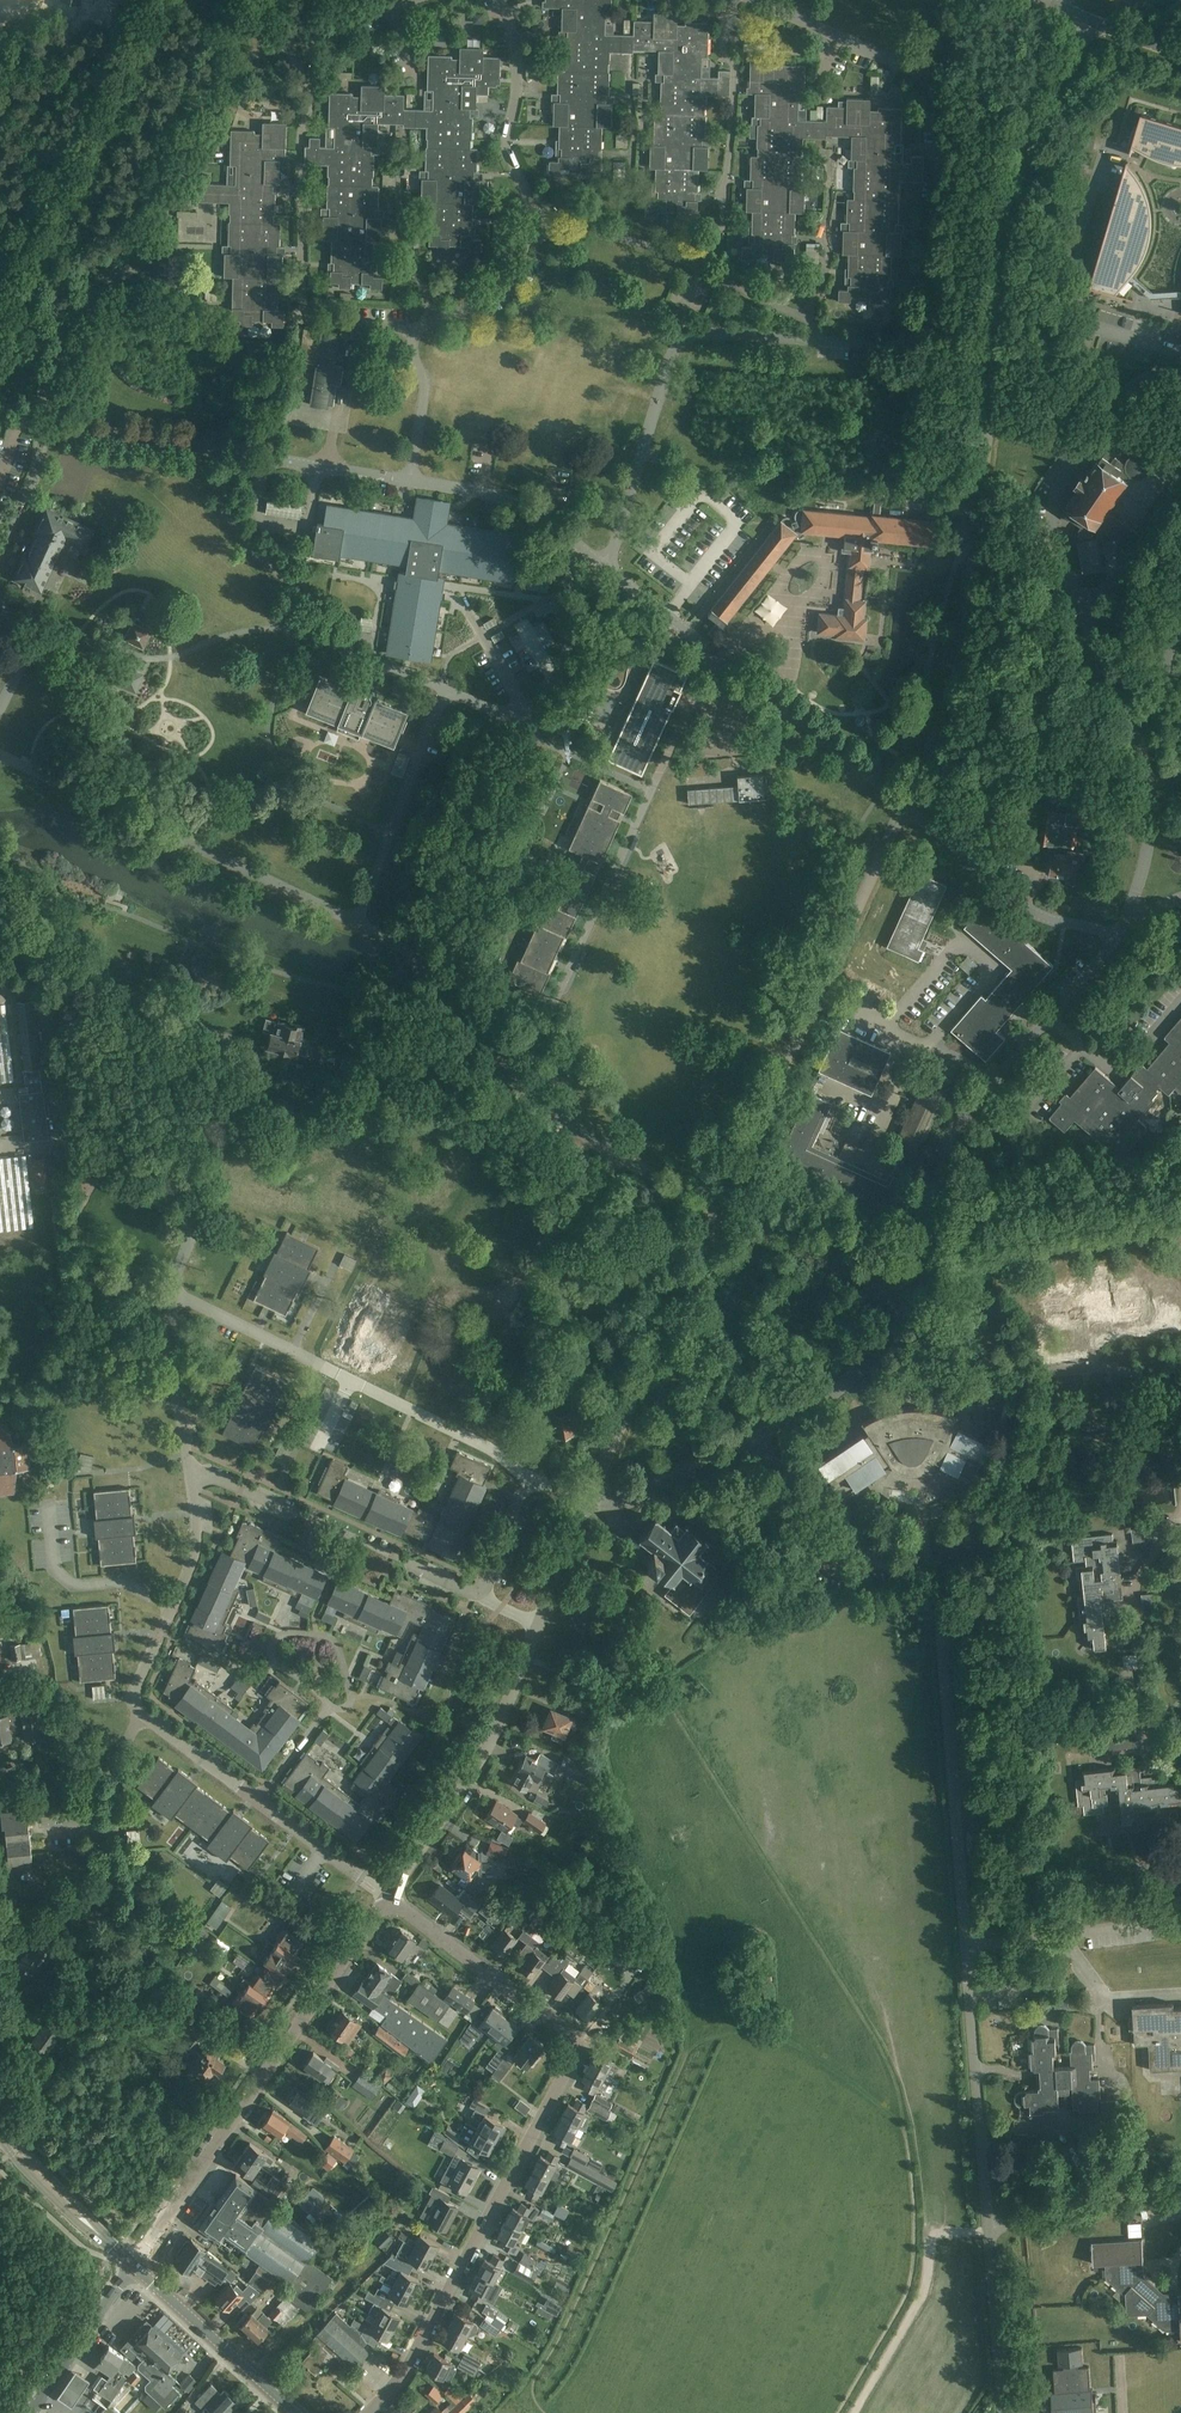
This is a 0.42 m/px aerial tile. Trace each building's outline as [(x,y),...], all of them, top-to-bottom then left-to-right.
[(559,141),(556,140),(556,157),(559,157),(559,162),(550,161),(549,173),(561,174),(561,169),(570,169),(570,166),(581,167),(581,170),(581,174),(592,175),(593,170),(601,171),(601,158),(598,157),(598,150),(601,150),(602,127),(611,127),(612,113),(612,104),(608,104),(606,104),(607,96),(608,96),(609,71),(608,71),(608,63),(609,63),(610,52),(633,53),(633,50),(658,51),(658,64),(658,74),(656,74),(655,82),(661,82),(660,106),(662,106),(661,114),(654,113),(653,137),(656,137),(656,145),(653,145),(650,145),(650,155),(650,169),(656,169),(655,192),(658,192),(657,200),(655,200),(655,204),(646,204),(645,216),(657,216),(657,212),(666,212),(667,209),(677,209),(677,212),(677,217),(689,217),(689,213),(697,213),(697,201),(695,201),(695,193),(698,193),(699,170),(708,170),(708,156),(707,156),(707,147),(705,147),(705,146),(702,146),(702,138),(705,138),(706,115),(704,115),(705,106),(706,106),(706,95),(730,96),(730,93),(730,79),(731,71),(719,71),(718,78),(710,78),(701,78),(702,58),(707,59),(709,24),(685,23),(685,25),(685,39),(676,39),(677,25),(677,22),(670,22),(670,14),(654,13),(654,21),(634,21),(633,36),(613,35),(605,35),(606,15),(611,15),(612,0),(545,0),(545,8),(562,8),(562,21),(562,31),(565,31),(567,31),(567,39),(565,39),(564,63),(565,63),(565,71),(558,71),(557,94),(560,94),(560,102),(557,102),(554,102),(554,112),(553,126),(559,126),(559,141)] [(25,24),(29,8),(0,1),(0,17),(25,24)] [(472,124),(472,117),(473,117),(470,117),(470,109),(476,109),(476,102),(476,95),(488,95),(488,86),(497,86),(497,84),(497,78),(499,78),(500,58),(483,57),(483,49),(467,48),(467,57),(460,57),(460,59),(460,72),(452,72),(452,59),(452,56),(428,56),(428,90),(428,92),(434,92),(434,111),(424,110),(404,109),(405,95),(385,95),(385,86),(369,86),(369,93),(361,93),(361,97),(361,110),(353,110),(353,97),(353,94),(330,94),(329,128),(334,128),(334,147),(326,147),(320,147),(320,138),(309,138),(309,147),(305,147),(305,165),(327,165),(327,178),(328,178),(328,185),(327,185),(327,208),(330,208),(330,216),(327,216),(323,216),(323,226),(323,240),(332,240),(332,241),(331,263),(333,263),(333,271),(331,271),(330,283),(339,283),(339,288),(351,288),(351,283),(351,281),(362,281),(362,284),(370,284),(370,289),(382,289),(382,277),(374,277),(374,272),(371,272),(371,263),(373,263),(373,256),(374,241),(381,241),(381,228),(381,218),(378,218),(376,218),(376,210),(378,210),(378,186),(372,186),(372,178),(373,178),(373,154),(372,154),(372,146),(375,146),(378,146),(378,136),(378,124),(404,124),(404,128),(427,128),(427,139),(428,139),(428,147),(427,147),(425,171),(429,171),(429,179),(426,179),(422,178),(422,188),(423,189),(423,202),(431,202),(431,225),(432,225),(432,234),(429,234),(429,246),(437,246),(437,251),(449,251),(449,244),(461,244),(461,247),(469,247),(469,252),(481,252),(481,240),(472,240),(472,235),(470,235),(470,227),(473,227),(473,204),(479,204),(479,190),(476,190),(476,181),(474,181),(474,173),(477,173),(477,164),(477,149),(471,149),(471,140),(472,140),(472,124)] [(794,256),(794,250),(794,244),(791,244),(792,235),(794,235),(795,212),(804,212),(804,199),(805,189),(801,189),(799,189),(799,181),(801,181),(802,158),(801,158),(802,149),(803,149),(803,138),(826,139),(826,136),(851,137),(851,150),(851,159),(854,160),(857,160),(856,168),(854,168),(853,191),(854,191),(854,199),(847,199),(846,222),(849,222),(849,231),(846,230),(844,231),(843,240),(843,254),(848,254),(848,269),(845,269),(844,285),(848,285),(848,290),(839,290),(838,302),(850,302),(850,297),(859,297),(859,295),(870,295),(870,298),(870,303),(882,303),(882,298),(890,298),(891,287),(888,286),(888,279),(891,279),(892,256),(900,256),(901,242),(901,232),(898,232),(898,233),(895,233),(896,225),(898,225),(899,201),(898,201),(898,193),(899,194),(899,181),(922,182),(923,164),(923,157),(911,157),(911,164),(903,163),(894,163),(895,144),(900,144),(902,109),(878,109),(878,111),(878,124),(870,124),(870,111),(870,108),(870,100),(863,100),(847,99),(847,102),(847,108),(838,108),(828,107),(827,110),(827,122),(810,121),(806,121),(797,121),(798,100),(804,101),(805,66),(782,65),(782,68),(781,81),(773,81),(773,68),(773,65),(774,57),(767,56),(750,56),(750,67),(749,93),(755,93),(755,107),(755,117),(757,117),(760,117),(760,125),(758,125),(752,125),(750,125),(749,138),(757,138),(757,148),(759,149),(758,157),(751,156),(750,180),(753,180),(753,188),(747,188),(747,197),(746,212),(752,212),(752,226),(749,226),(748,242),(752,242),(751,247),(743,247),(742,247),(742,259),(754,259),(754,255),(763,255),(774,255),(773,260),(785,260),(786,255),(794,256)] [(538,65),(526,64),(526,75),(538,75),(538,65)] [(638,76),(639,66),(626,66),(626,76),(638,76)] [(1135,113),(1141,115),(1141,113),(1143,108),(1136,106),(1135,113)] [(1141,113),(1137,127),(1135,127),(1135,126),(1134,126),(1129,143),(1130,143),(1130,142),(1132,143),(1129,155),(1130,155),(1133,144),(1143,151),(1153,156),(1165,160),(1176,162),(1180,162),(1180,125),(1141,113)] [(263,131),(263,134),(262,148),(254,148),(254,134),(255,134),(255,132),(232,131),(231,166),(237,166),(236,185),(227,185),(211,185),(211,176),(199,175),(199,190),(196,190),(196,202),(230,203),(230,214),(231,214),(231,222),(229,222),(229,245),(231,245),(231,254),(228,253),(228,254),(225,254),(224,263),(224,277),(233,277),(232,293),(232,300),(235,300),(235,308),(232,308),(231,320),(240,321),(240,325),(252,326),(252,321),(252,318),(263,318),(263,321),(272,322),(271,327),(283,327),(284,315),(275,315),(275,310),(272,310),(272,302),(275,302),(275,294),(276,278),(282,279),(283,265),(283,255),(279,255),(277,255),(278,247),(280,247),(280,224),(274,224),(274,215),(275,215),(276,192),(273,192),(273,184),(276,184),(279,184),(279,173),(280,160),(285,161),(288,161),(288,155),(285,155),(286,135),(286,123),(270,123),(270,131),(263,131)] [(628,135),(617,134),(616,147),(627,147),(628,135)] [(1093,149),(1095,141),(1088,139),(1085,147),(1093,149)] [(404,170),(416,170),(416,163),(404,162),(404,170)] [(1084,176),(1086,169),(1079,167),(1078,174),(1084,176)] [(383,174),(383,181),(384,181),(384,186),(396,186),(396,175),(383,174)] [(1119,189),(1116,198),(1114,206),(1109,222),(1100,254),(1090,286),(1110,292),(1128,277),(1122,272),(1125,269),(1131,274),(1132,272),(1139,263),(1144,252),(1148,241),(1150,230),(1150,218),(1148,206),(1145,195),(1141,185),(1134,175),(1126,190),(1128,194),(1128,195),(1129,197),(1126,199),(1126,198),(1124,198),(1118,196),(1120,189),(1119,189)] [(1083,181),(1076,179),(1074,186),(1081,189),(1083,181)] [(806,255),(819,256),(820,248),(807,247),(806,255)] [(391,267),(400,271),(403,266),(394,262),(391,267)] [(321,330),(309,405),(328,408),(328,406),(332,406),(336,386),(340,386),(344,366),(335,365),(340,334),(321,330)] [(1094,340),(1081,336),(1074,358),(1087,362),(1094,340)] [(301,352),(298,347),(292,351),(296,356),(300,362),(305,357),(301,352)] [(300,362),(296,356),(291,360),(295,366),(298,371),(304,366),(300,362)] [(298,371),(295,366),(289,370),(293,375),(297,380),(302,376),(298,371)] [(596,399),(612,400),(614,388),(597,386),(596,399)] [(450,399),(450,388),(437,388),(437,399),(450,399)] [(942,409),(940,427),(949,428),(951,410),(942,409)] [(1121,416),(1115,426),(1127,434),(1133,424),(1121,416)] [(1140,425),(1132,436),(1144,444),(1151,433),(1140,425)] [(1112,453),(1118,454),(1121,450),(1112,444),(1105,454),(1110,456),(1112,453)] [(1079,482),(1065,503),(1067,504),(1066,505),(1071,508),(1067,514),(1083,524),(1079,530),(1078,538),(1078,542),(1077,542),(1083,571),(1102,567),(1096,539),(1093,539),(1092,533),(1096,527),(1136,554),(1147,539),(1108,512),(1118,496),(1117,496),(1127,481),(1126,480),(1129,476),(1135,478),(1141,478),(1146,474),(1148,467),(1146,460),(1142,456),(1136,455),(1129,457),(1125,462),(1125,470),(1101,455),(1089,472),(1082,468),(1077,476),(1081,479),(1079,482)] [(897,481),(895,494),(909,496),(911,483),(897,481)] [(438,613),(440,602),(443,584),(444,579),(438,578),(439,571),(510,582),(517,535),(447,524),(450,503),(417,497),(413,519),(329,505),(326,525),(317,524),(314,540),(312,555),(339,559),(340,555),(406,566),(405,573),(405,574),(402,574),(388,652),(430,660),(437,622),(437,621),(438,613)] [(300,519),(302,506),(267,500),(265,514),(300,519)] [(862,618),(868,567),(870,550),(872,550),(873,545),(881,546),(882,538),(936,544),(939,522),(879,515),(880,511),(873,510),(872,517),(854,515),(854,514),(832,511),(832,512),(826,511),(803,508),(800,509),(797,510),(795,513),(795,517),(796,520),(793,521),(791,518),(788,517),(785,517),(782,518),(780,520),(758,549),(755,553),(754,553),(711,608),(707,613),(717,621),(707,632),(714,637),(727,620),(726,620),(769,565),(770,566),(774,561),(773,560),(793,535),(795,537),(798,538),(801,537),(803,536),(804,533),(804,531),(824,533),(824,534),(830,535),(830,533),(844,535),(843,546),(841,546),(841,551),(850,552),(844,608),(838,607),(837,614),(820,613),(818,632),(836,633),(835,636),(864,639),(866,619),(862,618)] [(33,544),(56,555),(65,536),(87,546),(94,531),(46,509),(36,532),(38,533),(33,544)] [(56,555),(33,544),(28,556),(25,555),(15,578),(40,590),(56,555)] [(94,570),(83,565),(78,577),(89,582),(94,570)] [(549,580),(527,576),(525,588),(547,591),(549,580)] [(135,617),(133,621),(151,630),(153,626),(135,617)] [(151,630),(133,621),(132,621),(123,639),(144,649),(152,631),(151,630)] [(105,657),(97,677),(136,693),(144,674),(105,657)] [(608,757),(607,759),(609,760),(609,761),(610,761),(621,766),(621,767),(621,766),(627,768),(626,769),(627,769),(638,774),(639,775),(639,774),(641,775),(642,773),(643,773),(642,772),(645,767),(648,759),(649,759),(648,759),(652,751),(652,752),(653,751),(652,751),(655,743),(656,744),(656,743),(659,735),(660,736),(660,735),(659,735),(661,732),(662,732),(661,732),(664,724),(665,724),(664,724),(668,716),(669,716),(668,716),(670,712),(670,713),(671,712),(670,712),(671,708),(672,709),(673,708),(672,707),(674,702),(675,703),(675,702),(677,697),(678,697),(680,692),(681,690),(680,690),(681,687),(682,688),(682,687),(681,687),(685,679),(685,680),(686,679),(685,679),(686,677),(687,677),(686,676),(687,674),(685,674),(685,673),(679,671),(680,670),(679,670),(679,671),(676,670),(677,669),(676,669),(674,668),(674,667),(673,668),(671,667),(671,666),(670,666),(670,667),(667,665),(668,665),(667,665),(664,664),(665,663),(664,663),(664,664),(659,662),(659,661),(656,660),(656,659),(655,660),(653,659),(652,662),(651,662),(652,663),(650,665),(649,665),(650,666),(647,673),(646,673),(646,674),(645,676),(644,676),(645,677),(642,684),(641,684),(641,685),(640,687),(639,687),(640,688),(638,692),(637,692),(638,692),(637,695),(636,694),(636,695),(637,695),(634,700),(633,700),(634,701),(631,708),(630,708),(630,709),(627,716),(626,716),(627,717),(625,720),(625,719),(625,720),(622,728),(621,727),(621,728),(622,728),(618,735),(617,735),(617,736),(618,736),(616,739),(615,739),(616,740),(615,743),(614,743),(614,744),(611,751),(610,751),(611,752),(608,757),(608,756),(608,757)] [(394,747),(408,712),(376,699),(378,694),(355,685),(353,690),(320,676),(306,712),(338,725),(336,730),(359,740),(361,734),(394,747)] [(307,689),(302,687),(297,699),(302,701),(307,689)] [(576,719),(588,724),(597,703),(586,697),(576,719)] [(399,752),(391,773),(402,778),(410,756),(399,752)] [(768,798),(766,774),(736,776),(737,786),(688,789),(689,804),(768,798)] [(598,862),(601,863),(620,820),(618,819),(621,812),(624,813),(632,794),(600,780),(591,798),(594,799),(590,807),(588,805),(568,848),(582,855),(558,907),(544,901),(534,923),(537,924),(531,937),(527,946),(521,959),(518,958),(508,980),(540,995),(550,973),(548,971),(554,959),(558,949),(564,937),(566,938),(596,874),(593,873),(595,869),(598,862)] [(550,792),(538,786),(528,807),(540,812),(550,792)] [(1093,853),(1086,851),(1075,849),(1075,847),(1077,847),(1080,826),(1083,826),(1085,815),(1080,807),(1068,805),(1068,808),(1046,804),(1040,844),(1058,847),(1057,850),(1056,850),(1054,860),(1052,860),(1050,873),(1068,876),(1067,879),(1082,881),(1084,866),(1091,867),(1093,853)] [(919,948),(924,938),(948,885),(921,873),(887,947),(919,961),(924,950),(919,948)] [(697,901),(697,913),(707,912),(707,901),(697,901)] [(982,995),(951,1030),(952,1031),(978,1053),(986,1060),(1006,1038),(997,1031),(1052,968),(1054,966),(984,905),(979,911),(974,907),(961,922),(966,926),(965,926),(965,927),(1012,969),(986,998),(982,995)] [(638,958),(648,958),(647,950),(638,950),(638,958)] [(708,953),(697,955),(699,965),(710,964),(708,953)] [(482,967),(494,973),(499,963),(487,957),(482,967)] [(968,957),(960,965),(970,974),(978,965),(968,957)] [(14,1080),(5,1003),(7,1003),(6,998),(1,994),(0,994),(0,1081),(14,1080)] [(33,1000),(16,1001),(24,1070),(27,1092),(19,1093),(24,1141),(49,1138),(43,1090),(41,1068),(33,1000)] [(1131,1015),(1124,1023),(1129,1027),(1136,1019),(1131,1015)] [(278,1022),(276,1022),(276,1021),(265,1018),(262,1032),(269,1034),(265,1047),(297,1055),(298,1053),(307,1055),(307,1054),(312,1055),(313,1050),(312,1050),(312,1047),(308,1045),(308,1042),(301,1040),(302,1038),(305,1026),(290,1022),(289,1024),(282,1023),(282,1022),(278,1021),(278,1022)] [(1050,1116),(1051,1119),(1065,1131),(1075,1119),(1120,1158),(1122,1157),(1147,1128),(1147,1126),(1138,1119),(1154,1100),(1152,1098),(1159,1091),(1157,1090),(1160,1086),(1169,1094),(1175,1087),(1180,1092),(1180,1018),(1165,1036),(1165,1038),(1170,1042),(1148,1068),(1143,1064),(1141,1064),(1132,1075),(1119,1090),(1116,1087),(1117,1086),(1096,1067),(1071,1096),(1067,1094),(1065,1094),(1060,1100),(1062,1102),(1050,1116)] [(838,1028),(818,1071),(871,1095),(891,1052),(838,1028)] [(331,1052),(322,1049),(320,1058),(329,1060),(331,1052)] [(359,1062),(346,1059),(343,1069),(357,1073),(359,1062)] [(827,1101),(808,1092),(778,1158),(891,1210),(904,1181),(893,1176),(888,1186),(806,1148),(827,1101)] [(911,1154),(916,1156),(917,1156),(941,1102),(918,1092),(894,1146),(911,1154)] [(1019,1112),(1014,1118),(1023,1126),(1028,1120),(1019,1112)] [(0,1158),(0,1230),(34,1227),(26,1155),(0,1158)] [(47,1157),(30,1159),(34,1192),(51,1190),(47,1157)] [(77,1192),(63,1217),(73,1222),(86,1197),(77,1192)] [(277,1253),(276,1253),(274,1252),(263,1274),(265,1275),(253,1299),(286,1315),(298,1291),(300,1293),(311,1270),(309,1269),(319,1248),(287,1233),(277,1253)] [(1033,1283),(1040,1314),(1061,1310),(1062,1314),(1084,1310),(1083,1306),(1115,1300),(1115,1304),(1137,1300),(1136,1296),(1169,1290),(1168,1281),(1180,1278),(1180,1246),(1149,1252),(1151,1260),(1033,1283)] [(357,1261),(345,1255),(340,1265),(352,1271),(357,1261)] [(410,1289),(420,1295),(424,1287),(414,1281),(410,1289)] [(112,1307),(107,1315),(113,1318),(117,1309),(112,1307)] [(121,1308),(108,1332),(119,1336),(131,1314),(121,1308)] [(381,1327),(368,1330),(371,1340),(384,1336),(381,1327)] [(557,1365),(546,1367),(547,1379),(559,1377),(557,1365)] [(255,1366),(243,1391),(241,1390),(231,1412),(232,1413),(222,1434),(255,1449),(265,1429),(267,1430),(278,1408),(276,1407),(284,1390),(288,1382),(278,1377),(255,1366)] [(543,1367),(531,1370),(532,1376),(544,1374),(543,1367)] [(557,1402),(548,1404),(551,1423),(554,1423),(557,1437),(574,1434),(570,1411),(559,1413),(557,1402)] [(938,1411),(935,1410),(933,1410),(930,1409),(929,1409),(928,1409),(923,1408),(917,1408),(913,1408),(908,1408),(906,1409),(903,1409),(899,1409),(896,1410),(892,1411),(891,1411),(889,1412),(886,1412),(884,1413),(882,1414),(880,1415),(877,1416),(875,1417),(872,1419),(868,1421),(866,1422),(862,1424),(868,1432),(863,1436),(862,1435),(857,1439),(819,1464),(841,1497),(860,1485),(881,1471),(884,1468),(890,1464),(891,1465),(893,1467),(894,1468),(896,1470),(898,1471),(900,1472),(902,1472),(904,1473),(906,1474),(908,1474),(911,1474),(913,1474),(915,1474),(917,1473),(919,1473),(921,1472),(923,1471),(925,1470),(927,1469),(929,1467),(930,1466),(932,1464),(933,1462),(934,1461),(940,1464),(944,1466),(972,1480),(989,1444),(958,1428),(957,1429),(951,1426),(956,1418),(952,1416),(948,1414),(945,1413),(942,1412),(940,1411),(938,1411)] [(0,1423),(0,1491),(0,1492),(7,1491),(7,1493),(25,1491),(26,1483),(15,1482),(16,1466),(28,1465),(29,1454),(30,1454),(29,1454),(26,1443),(14,1445),(9,1430),(20,1426),(18,1418),(0,1420),(0,1421),(0,1423)] [(332,1459),(317,1493),(332,1500),(336,1502),(335,1504),(379,1523),(384,1526),(401,1533),(402,1530),(426,1541),(430,1543),(430,1544),(430,1545),(453,1555),(484,1487),(483,1486),(485,1482),(491,1467),(457,1451),(450,1467),(458,1471),(456,1475),(460,1477),(440,1523),(434,1520),(436,1516),(419,1508),(417,1512),(399,1504),(400,1500),(379,1490),(377,1494),(347,1480),(349,1476),(344,1474),(348,1466),(332,1459)] [(404,1470),(391,1464),(388,1470),(401,1476),(404,1470)] [(421,1478),(418,1484),(429,1489),(432,1483),(421,1478)] [(131,1486),(94,1490),(96,1517),(95,1517),(96,1535),(98,1535),(101,1565),(138,1561),(135,1532),(137,1532),(135,1513),(133,1513),(131,1486)] [(724,1552),(724,1551),(723,1551),(722,1552),(715,1547),(707,1540),(686,1524),(684,1527),(676,1521),(670,1528),(664,1524),(665,1522),(664,1521),(663,1523),(656,1517),(651,1523),(648,1523),(643,1530),(643,1533),(639,1538),(653,1549),(646,1557),(654,1564),(652,1567),(673,1583),(674,1584),(675,1584),(667,1594),(683,1607),(693,1606),(700,1597),(701,1598),(703,1596),(708,1599),(717,1588),(712,1585),(706,1579),(715,1568),(719,1571),(731,1557),(724,1552)] [(191,1625),(186,1636),(201,1643),(206,1646),(221,1652),(226,1641),(225,1640),(227,1634),(224,1632),(227,1625),(224,1624),(239,1590),(233,1587),(243,1565),(250,1568),(251,1567),(265,1573),(262,1580),(296,1596),(299,1589),(316,1597),(326,1576),(280,1555),(276,1553),(282,1540),(276,1537),(277,1535),(265,1530),(261,1528),(258,1527),(249,1523),(249,1525),(243,1522),(236,1536),(239,1537),(232,1553),(230,1556),(228,1556),(223,1553),(217,1567),(208,1585),(206,1589),(193,1619),(195,1620),(193,1625),(191,1625)] [(1143,1527),(1132,1529),(1133,1542),(1145,1541),(1143,1527)] [(1100,1535),(1071,1538),(1074,1561),(1079,1560),(1087,1560),(1087,1565),(1077,1566),(1078,1579),(1083,1578),(1085,1595),(1078,1596),(1080,1618),(1084,1618),(1086,1637),(1094,1636),(1095,1651),(1107,1649),(1104,1623),(1111,1622),(1110,1608),(1112,1607),(1114,1600),(1124,1598),(1118,1540),(1113,1541),(1113,1534),(1100,1535)] [(339,1582),(329,1603),(346,1610),(343,1617),(377,1632),(380,1626),(395,1632),(394,1633),(403,1637),(410,1620),(424,1627),(420,1636),(414,1633),(400,1663),(399,1666),(389,1661),(388,1664),(385,1670),(388,1671),(386,1676),(384,1676),(379,1687),(414,1703),(420,1692),(418,1691),(420,1686),(423,1687),(436,1657),(438,1652),(453,1621),(432,1611),(434,1608),(428,1606),(428,1604),(401,1592),(401,1593),(395,1591),(389,1604),(385,1602),(339,1582)] [(1142,1595),(1143,1607),(1154,1606),(1153,1593),(1142,1595)] [(309,1613),(311,1607),(299,1601),(296,1607),(300,1609),(309,1613)] [(110,1603),(73,1606),(76,1633),(74,1633),(76,1652),(77,1652),(80,1680),(117,1677),(114,1648),(117,1648),(115,1629),(112,1630),(110,1603)] [(271,1617),(259,1612),(256,1618),(269,1623),(271,1617)] [(325,1613),(322,1619),(332,1624),(335,1625),(338,1619),(325,1613)] [(40,1641),(29,1643),(10,1645),(11,1661),(49,1657),(48,1640),(41,1641),(40,1641)] [(1138,1667),(1137,1654),(1123,1655),(1124,1668),(1138,1667)] [(179,1658),(172,1675),(170,1678),(164,1692),(170,1695),(169,1696),(179,1701),(177,1704),(179,1705),(182,1708),(262,1768),(295,1724),(298,1720),(299,1719),(298,1718),(306,1709),(304,1708),(308,1703),(296,1694),(292,1691),(280,1681),(276,1687),(275,1686),(267,1696),(272,1699),(264,1710),(266,1712),(256,1725),(254,1723),(249,1729),(230,1715),(235,1709),(228,1704),(208,1689),(195,1680),(194,1682),(190,1680),(196,1668),(190,1665),(191,1664),(179,1658)] [(365,1682),(371,1668),(365,1665),(359,1679),(365,1682)] [(577,1673),(572,1683),(594,1692),(597,1682),(577,1673)] [(239,1692),(243,1695),(251,1684),(240,1676),(231,1687),(239,1692)] [(0,1689),(0,1700),(27,1698),(25,1686),(0,1689)] [(22,1713),(23,1713),(23,1705),(6,1707),(6,1715),(8,1715),(10,1732),(14,1732),(14,1731),(19,1731),(20,1731),(24,1731),(22,1713)] [(377,1713),(388,1722),(396,1712),(390,1708),(387,1712),(381,1708),(377,1713)] [(545,1720),(544,1722),(545,1724),(544,1726),(554,1730),(551,1738),(561,1742),(564,1734),(567,1726),(568,1726),(568,1725),(576,1728),(578,1721),(570,1718),(571,1717),(551,1710),(547,1719),(545,1720)] [(40,1712),(23,1713),(22,1713),(24,1731),(25,1738),(43,1737),(40,1712)] [(6,1715),(0,1716),(0,1741),(11,1740),(10,1732),(8,1715),(6,1715)] [(384,1732),(375,1743),(372,1747),(361,1763),(367,1767),(357,1780),(357,1779),(351,1787),(358,1792),(353,1798),(328,1779),(324,1776),(330,1768),(323,1762),(320,1765),(316,1761),(317,1760),(307,1752),(297,1765),(294,1769),(284,1783),(294,1791),(295,1790),(299,1793),(298,1795),(356,1839),(369,1821),(372,1823),(376,1818),(377,1819),(385,1809),(388,1805),(395,1795),(394,1794),(397,1789),(398,1789),(386,1780),(389,1776),(419,1736),(400,1722),(393,1717),(389,1723),(396,1728),(394,1731),(388,1726),(384,1732)] [(321,1746),(329,1734),(323,1730),(315,1741),(321,1746)] [(1107,1750),(1134,1748),(1132,1736),(1106,1739),(1107,1750)] [(519,1771),(513,1783),(527,1790),(533,1778),(537,1781),(542,1772),(551,1777),(558,1763),(540,1754),(536,1761),(526,1756),(519,1771)] [(577,1777),(577,1776),(584,1763),(566,1754),(559,1767),(577,1777)] [(158,1755),(136,1784),(155,1798),(151,1803),(172,1818),(175,1814),(210,1840),(206,1844),(226,1860),(230,1855),(248,1869),(270,1840),(252,1826),(253,1824),(233,1809),(232,1811),(197,1784),(199,1782),(179,1767),(177,1769),(158,1755)] [(1078,1800),(1079,1805),(1084,1805),(1085,1814),(1104,1812),(1103,1805),(1108,1805),(1107,1793),(1104,1794),(1104,1789),(1116,1788),(1118,1806),(1121,1824),(1132,1823),(1139,1822),(1137,1811),(1159,1808),(1159,1805),(1180,1803),(1180,1784),(1176,1785),(1176,1783),(1160,1785),(1159,1778),(1152,1779),(1152,1776),(1141,1777),(1140,1765),(1081,1772),(1082,1779),(1076,1780),(1078,1800)] [(533,1801),(546,1808),(549,1802),(536,1795),(533,1801)] [(497,1801),(486,1817),(505,1831),(511,1822),(517,1826),(522,1819),(516,1815),(497,1801)] [(58,1810),(40,1812),(42,1824),(50,1823),(50,1824),(59,1823),(58,1810)] [(24,1811),(0,1813),(2,1827),(5,1827),(8,1857),(5,1857),(7,1871),(30,1868),(29,1859),(32,1859),(28,1820),(25,1820),(24,1811)] [(546,1823),(528,1811),(523,1819),(540,1831),(546,1823)] [(127,1831),(129,1844),(140,1843),(139,1829),(127,1831)] [(497,1860),(496,1859),(481,1849),(479,1851),(473,1847),(468,1853),(464,1851),(462,1854),(461,1854),(454,1864),(453,1866),(453,1868),(464,1875),(459,1882),(476,1894),(484,1882),(481,1880),(481,1869),(492,1869),(492,1865),(493,1866),(497,1860)] [(522,1850),(520,1859),(519,1863),(530,1865),(531,1857),(540,1859),(541,1855),(532,1854),(532,1852),(522,1850)] [(211,1890),(220,1897),(228,1886),(218,1879),(211,1890)] [(1140,1897),(1153,1895),(1151,1884),(1139,1886),(1140,1897)] [(480,1903),(464,1891),(458,1899),(440,1885),(430,1899),(452,1916),(459,1906),(471,1915),(480,1903)] [(222,1901),(218,1906),(228,1912),(232,1907),(222,1901)] [(228,1912),(218,1906),(215,1910),(225,1917),(228,1912)] [(215,1910),(211,1916),(221,1923),(225,1917),(215,1910)] [(490,1919),(488,1921),(495,1927),(503,1916),(496,1911),(495,1913),(490,1919)] [(42,1916),(35,1926),(47,1933),(53,1923),(42,1916)] [(221,1923),(211,1916),(206,1922),(216,1929),(221,1923)] [(587,1934),(591,1927),(586,1923),(584,1925),(581,1929),(587,1934)] [(526,1943),(535,1931),(525,1924),(522,1929),(524,1930),(518,1937),(526,1943)] [(278,1940),(297,1953),(304,1942),(284,1928),(276,1939),(278,1940)] [(492,1945),(492,1946),(505,1956),(505,1955),(517,1940),(518,1940),(504,1929),(504,1930),(492,1945)] [(396,1936),(387,1948),(403,1959),(416,1941),(400,1930),(399,1931),(397,1932),(395,1934),(396,1936)] [(549,1957),(536,1947),(540,1942),(542,1944),(546,1937),(537,1930),(536,1932),(535,1931),(526,1943),(529,1945),(523,1953),(528,1957),(520,1967),(533,1977),(541,1966),(549,1972),(559,1958),(552,1953),(549,1957)] [(47,1952),(34,1943),(38,1936),(30,1931),(16,1951),(20,1954),(20,1955),(23,1957),(19,1963),(33,1973),(47,1952)] [(621,1935),(616,1942),(626,1949),(631,1942),(621,1935)] [(193,1943),(201,1949),(205,1943),(197,1937),(193,1943)] [(422,1938),(418,1944),(425,1949),(429,1943),(422,1938)] [(298,1953),(297,1953),(278,1940),(275,1946),(269,1942),(265,1947),(266,1947),(291,1964),(298,1953)] [(193,1943),(188,1949),(198,1956),(202,1950),(201,1949),(193,1943)] [(283,1975),(291,1964),(266,1947),(262,1952),(268,1956),(264,1962),(266,1963),(283,1975)] [(198,1956),(188,1949),(185,1954),(195,1961),(198,1956)] [(559,1958),(549,1972),(556,1978),(548,1988),(548,1989),(561,1999),(561,1998),(573,1983),(573,1982),(575,1980),(582,1986),(583,1985),(593,1972),(586,1965),(576,1977),(564,1968),(570,1960),(563,1954),(559,1959),(559,1958)] [(266,1963),(259,1973),(280,1987),(287,1977),(283,1975),(266,1963)] [(364,1980),(354,1994),(372,2007),(373,2006),(386,2016),(381,2024),(431,2063),(447,2039),(382,1994),(382,1993),(381,1991),(383,1987),(392,1993),(401,1981),(392,1975),(393,1974),(385,1969),(384,1968),(384,1969),(377,1963),(365,1980),(364,1980)] [(257,1972),(249,1983),(268,1997),(269,1998),(276,1987),(279,1989),(280,1987),(259,1973),(257,1972)] [(587,1998),(577,2011),(592,2023),(610,2000),(596,1989),(600,1984),(593,1978),(580,1993),(587,1998)] [(638,2001),(657,1987),(653,1981),(634,1995),(638,2001)] [(419,1982),(416,1988),(407,2000),(438,2021),(439,2021),(449,2005),(450,2004),(435,1993),(421,1983),(419,1982)] [(249,1983),(242,1993),(260,2006),(261,2007),(268,1997),(249,1983)] [(456,1987),(449,1999),(469,2012),(477,2001),(456,1987)] [(260,2006),(242,1993),(240,1992),(232,2003),(252,2017),(260,2006)] [(1055,1996),(1055,2008),(1068,2007),(1068,1996),(1055,1996)] [(1129,2017),(1130,2029),(1135,2029),(1135,2045),(1149,2044),(1151,2071),(1180,2069),(1180,2007),(1174,2008),(1173,2003),(1133,2006),(1134,2017),(1129,2017)] [(491,2034),(505,2017),(492,2007),(490,2010),(483,2004),(476,2014),(466,2030),(478,2040),(486,2029),(491,2034)] [(35,2022),(43,2027),(33,2041),(47,2051),(62,2030),(49,2021),(53,2014),(45,2008),(35,2022)] [(342,2011),(330,2029),(348,2042),(361,2024),(342,2011)] [(505,2017),(491,2034),(498,2039),(496,2043),(501,2047),(517,2026),(505,2017)] [(190,2020),(189,2021),(184,2028),(198,2039),(204,2030),(190,2020)] [(1099,2110),(1098,2102),(1098,2098),(1101,2098),(1100,2079),(1091,2080),(1090,2069),(1093,2069),(1093,2060),(1096,2060),(1095,2044),(1086,2045),(1086,2043),(1085,2041),(1082,2039),(1079,2039),(1076,2040),(1074,2041),(1071,2044),(1072,2051),(1070,2051),(1071,2067),(1056,2068),(1056,2067),(1054,2068),(1053,2053),(1056,2053),(1056,2045),(1059,2044),(1058,2029),(1050,2029),(1050,2027),(1047,2024),(1045,2023),(1041,2023),(1038,2024),(1036,2025),(1035,2027),(1034,2030),(1035,2037),(1034,2038),(1034,2051),(1031,2051),(1032,2068),(1035,2069),(1036,2069),(1037,2090),(1027,2090),(1019,2091),(1016,2093),(1015,2096),(1015,2099),(1016,2102),(1017,2104),(1020,2106),(1021,2115),(1036,2114),(1036,2111),(1045,2111),(1045,2108),(1057,2107),(1059,2105),(1059,2094),(1070,2093),(1070,2086),(1072,2085),(1074,2109),(1079,2109),(1080,2111),(1099,2110)] [(379,2025),(373,2034),(402,2056),(409,2048),(379,2025)] [(597,2051),(589,2064),(612,2077),(617,2069),(610,2065),(613,2059),(612,2059),(616,2051),(617,2049),(630,2057),(636,2045),(629,2042),(632,2036),(622,2031),(619,2036),(617,2035),(612,2046),(612,2047),(611,2049),(605,2046),(606,2047),(602,2054),(597,2051)] [(497,2068),(494,2073),(501,2079),(516,2059),(527,2067),(543,2046),(530,2036),(518,2051),(512,2046),(506,2054),(496,2068),(497,2068)] [(204,2045),(195,2039),(189,2049),(198,2055),(191,2065),(209,2077),(215,2083),(223,2073),(218,2069),(224,2061),(215,2055),(217,2053),(204,2045)] [(346,2045),(341,2052),(349,2058),(354,2051),(346,2045)] [(499,2049),(489,2063),(493,2065),(496,2068),(506,2054),(499,2049)] [(313,2053),(304,2066),(328,2083),(339,2067),(326,2058),(324,2060),(313,2053)] [(612,2077),(589,2064),(582,2078),(587,2081),(583,2088),(593,2094),(597,2086),(606,2090),(612,2077)] [(362,2072),(352,2086),(372,2100),(381,2086),(362,2072)] [(477,2079),(481,2085),(489,2078),(485,2073),(477,2079)] [(498,2102),(511,2089),(502,2081),(489,2094),(498,2102)] [(473,2086),(469,2091),(472,2093),(476,2096),(478,2094),(480,2091),(473,2086)] [(340,2095),(340,2096),(342,2094),(334,2088),(329,2094),(336,2100),(340,2095)] [(291,2101),(290,2103),(305,2114),(304,2116),(317,2124),(327,2110),(315,2101),(299,2090),(295,2096),(293,2096),(290,2099),(291,2101)] [(336,2100),(329,2094),(328,2093),(325,2098),(341,2110),(348,2101),(340,2096),(340,2095),(336,2100)] [(592,2100),(609,2109),(613,2103),(595,2094),(592,2100)] [(445,2113),(449,2100),(439,2097),(435,2110),(445,2113)] [(363,2110),(366,2101),(358,2098),(355,2107),(363,2110)] [(475,2098),(470,2107),(475,2109),(471,2116),(481,2121),(477,2128),(496,2138),(503,2124),(485,2115),(490,2106),(475,2098)] [(561,2117),(577,2126),(584,2112),(583,2112),(587,2104),(577,2099),(573,2107),(568,2104),(561,2117)] [(609,2109),(592,2100),(587,2110),(606,2120),(611,2110),(609,2109)] [(1114,2100),(1101,2100),(1102,2112),(1115,2112),(1114,2100)] [(614,2104),(611,2110),(617,2113),(620,2108),(614,2104)] [(272,2111),(260,2128),(266,2133),(269,2129),(279,2135),(283,2130),(298,2140),(303,2133),(288,2122),(272,2111)] [(577,2126),(561,2117),(554,2131),(559,2134),(555,2141),(554,2141),(565,2147),(569,2139),(570,2140),(577,2126)] [(447,2127),(445,2133),(467,2150),(477,2157),(481,2149),(488,2152),(496,2138),(477,2128),(471,2125),(468,2123),(463,2131),(461,2135),(447,2127)] [(1014,2134),(1015,2145),(1028,2145),(1028,2133),(1014,2134)] [(334,2135),(325,2149),(345,2163),(355,2149),(334,2135)] [(445,2139),(439,2149),(453,2156),(458,2146),(445,2139)] [(242,2154),(259,2166),(263,2160),(270,2165),(274,2161),(267,2156),(250,2143),(242,2154)] [(233,2162),(246,2147),(243,2144),(230,2160),(233,2162)] [(585,2165),(590,2157),(590,2156),(574,2148),(569,2156),(572,2158),(585,2165)] [(337,2159),(328,2152),(319,2163),(328,2170),(337,2159)] [(540,2156),(533,2169),(549,2178),(554,2181),(559,2172),(553,2169),(556,2164),(559,2157),(548,2152),(549,2152),(546,2159),(540,2156)] [(259,2166),(242,2154),(235,2165),(252,2177),(259,2166)] [(585,2165),(572,2158),(568,2167),(587,2177),(589,2173),(592,2169),(588,2166),(585,2165)] [(448,2183),(448,2184),(466,2194),(479,2169),(462,2159),(453,2175),(455,2176),(451,2185),(448,2183)] [(448,2179),(455,2165),(448,2162),(442,2176),(448,2179)] [(347,2164),(345,2166),(356,2176),(358,2174),(347,2164)] [(549,2178),(533,2169),(525,2184),(531,2187),(527,2193),(527,2192),(526,2193),(537,2198),(541,2192),(549,2178)] [(236,2175),(218,2199),(241,2215),(306,2262),(307,2260),(320,2241),(276,2209),(278,2205),(277,2204),(269,2198),(266,2196),(258,2191),(250,2185),(236,2175)] [(256,2178),(250,2185),(258,2191),(266,2196),(271,2189),(256,2178)] [(269,2198),(277,2204),(287,2191),(278,2185),(269,2198)] [(311,2190),(299,2202),(317,2219),(331,2205),(311,2186),(309,2188),(311,2190)] [(440,2199),(428,2222),(446,2231),(458,2208),(448,2202),(451,2196),(433,2186),(429,2193),(440,2199)] [(218,2199),(199,2227),(216,2240),(221,2234),(262,2263),(274,2272),(289,2283),(290,2283),(306,2262),(241,2215),(218,2199)] [(505,2221),(521,2230),(528,2216),(530,2216),(531,2214),(530,2214),(531,2211),(530,2211),(531,2209),(521,2203),(520,2204),(521,2204),(518,2210),(513,2207),(505,2221)] [(557,2207),(554,2213),(555,2214),(564,2219),(569,2211),(558,2205),(556,2207),(557,2207)] [(539,2207),(540,2207),(539,2206),(535,2213),(551,2221),(555,2214),(554,2213),(553,2214),(539,2207)] [(521,2230),(505,2221),(498,2235),(503,2238),(500,2244),(499,2244),(509,2250),(510,2249),(517,2253),(520,2247),(514,2243),(515,2241),(516,2242),(517,2239),(521,2241),(526,2232),(521,2230)] [(1129,2237),(1142,2236),(1142,2223),(1128,2224),(1129,2237)] [(398,2237),(406,2242),(432,2256),(439,2245),(420,2235),(416,2242),(409,2238),(409,2237),(401,2232),(398,2237)] [(182,2250),(174,2262),(191,2273),(195,2268),(197,2269),(196,2271),(215,2284),(219,2278),(223,2280),(225,2277),(231,2269),(213,2256),(213,2255),(206,2251),(207,2250),(190,2238),(189,2240),(186,2241),(182,2247),(182,2250)] [(1092,2242),(1093,2264),(1094,2264),(1107,2263),(1107,2278),(1126,2294),(1127,2315),(1148,2313),(1166,2329),(1180,2328),(1180,2291),(1179,2292),(1179,2295),(1164,2296),(1163,2294),(1143,2276),(1141,2276),(1140,2261),(1143,2261),(1144,2261),(1143,2239),(1142,2239),(1093,2242),(1092,2242)] [(539,2240),(536,2245),(543,2248),(546,2243),(539,2240)] [(392,2254),(390,2256),(394,2258),(408,2266),(412,2268),(415,2262),(426,2268),(432,2256),(406,2242),(404,2247),(412,2251),(408,2258),(397,2252),(396,2254),(395,2254),(395,2256),(392,2254)] [(345,2247),(337,2258),(347,2265),(355,2254),(345,2247)] [(519,2262),(532,2269),(533,2269),(535,2270),(541,2273),(546,2263),(538,2258),(537,2260),(524,2253),(519,2262)] [(478,2273),(493,2281),(501,2267),(500,2267),(504,2261),(493,2255),(493,2256),(490,2262),(485,2259),(478,2273)] [(386,2260),(384,2262),(387,2263),(388,2264),(401,2271),(400,2271),(397,2278),(389,2274),(387,2278),(413,2292),(419,2281),(409,2275),(412,2268),(408,2266),(394,2258),(390,2256),(386,2260)] [(574,2266),(576,2262),(577,2261),(571,2258),(568,2264),(574,2267),(574,2266)] [(288,2283),(281,2292),(286,2296),(300,2305),(302,2307),(304,2309),(308,2312),(310,2309),(328,2284),(329,2285),(333,2288),(340,2279),(340,2278),(334,2274),(332,2277),(307,2260),(306,2262),(297,2274),(290,2283),(289,2283),(288,2283)] [(532,2269),(519,2262),(514,2270),(531,2279),(531,2278),(538,2282),(541,2277),(537,2275),(537,2273),(535,2272),(535,2271),(532,2270),(532,2269)] [(262,2263),(248,2282),(261,2291),(274,2272),(262,2263)] [(495,2300),(502,2286),(493,2281),(478,2273),(470,2287),(475,2290),(472,2296),(471,2296),(482,2302),(485,2295),(495,2300)] [(387,2278),(385,2283),(392,2287),(388,2294),(407,2304),(413,2292),(387,2278)] [(359,2284),(349,2289),(353,2296),(362,2290),(359,2284)] [(230,2285),(217,2299),(219,2300),(218,2301),(222,2305),(224,2304),(229,2309),(236,2302),(240,2305),(248,2296),(237,2286),(234,2288),(230,2285)] [(368,2314),(394,2328),(400,2317),(382,2306),(380,2305),(383,2299),(368,2291),(365,2298),(374,2303),(370,2310),(368,2314)] [(283,2312),(276,2319),(284,2327),(300,2310),(298,2308),(300,2305),(286,2296),(286,2297),(277,2306),(283,2312)] [(544,2304),(543,2308),(557,2315),(562,2306),(561,2305),(547,2298),(544,2304)] [(486,2305),(482,2312),(494,2318),(497,2311),(486,2305)] [(283,2312),(277,2306),(270,2314),(272,2315),(272,2316),(275,2319),(276,2318),(276,2319),(283,2312)] [(538,2307),(536,2312),(551,2321),(554,2316),(538,2307)] [(245,2313),(237,2323),(240,2326),(240,2327),(257,2342),(268,2329),(264,2325),(270,2319),(263,2313),(258,2319),(252,2314),(249,2317),(245,2313)] [(336,2313),(320,2331),(348,2356),(346,2358),(355,2366),(368,2352),(362,2347),(366,2342),(359,2330),(352,2324),(350,2326),(336,2313)] [(449,2326),(466,2335),(468,2336),(475,2334),(478,2328),(477,2324),(456,2313),(456,2314),(449,2326)] [(394,2328),(368,2314),(365,2318),(373,2323),(369,2329),(365,2327),(362,2334),(367,2342),(374,2346),(379,2336),(387,2340),(394,2328)] [(504,2322),(496,2316),(492,2322),(500,2328),(504,2322)] [(485,2319),(480,2325),(495,2336),(500,2330),(485,2319)] [(139,2338),(151,2325),(146,2321),(135,2333),(139,2338)] [(217,2333),(226,2332),(225,2322),(215,2323),(217,2333)] [(139,2338),(135,2342),(148,2354),(151,2356),(166,2339),(151,2325),(139,2338)] [(466,2335),(449,2326),(442,2340),(442,2339),(441,2340),(459,2349),(461,2350),(465,2343),(463,2342),(466,2335)] [(320,2331),(316,2327),(309,2335),(313,2339),(320,2331)] [(320,2331),(313,2339),(313,2340),(313,2339),(318,2344),(302,2362),(307,2367),(307,2368),(308,2369),(308,2368),(318,2377),(319,2377),(315,2373),(323,2364),(324,2365),(333,2356),(331,2354),(336,2349),(346,2358),(348,2356),(320,2331)] [(182,2353),(166,2339),(151,2356),(168,2372),(173,2366),(172,2364),(182,2353)] [(148,2354),(135,2342),(125,2354),(132,2360),(136,2355),(142,2360),(148,2354)] [(98,2393),(102,2396),(106,2398),(123,2374),(124,2375),(125,2373),(129,2376),(135,2367),(122,2358),(123,2357),(108,2346),(100,2358),(103,2360),(99,2365),(111,2374),(106,2381),(102,2378),(95,2388),(100,2391),(98,2393)] [(1058,2349),(1059,2369),(1054,2369),(1055,2392),(1051,2392),(1053,2412),(1094,2412),(1094,2403),(1092,2389),(1091,2389),(1089,2366),(1083,2367),(1082,2347),(1058,2349)] [(478,2369),(488,2374),(494,2368),(493,2368),(495,2367),(489,2364),(489,2366),(482,2362),(465,2353),(461,2359),(478,2369)] [(148,2354),(142,2360),(138,2364),(138,2368),(150,2379),(145,2384),(145,2389),(165,2407),(179,2391),(172,2384),(176,2379),(168,2372),(151,2356),(148,2354)] [(427,2368),(426,2368),(433,2372),(440,2376),(443,2378),(444,2377),(448,2370),(451,2363),(434,2354),(434,2355),(427,2368)] [(478,2369),(461,2359),(457,2367),(474,2376),(478,2369)] [(1103,2373),(1118,2372),(1118,2359),(1103,2360),(1103,2373)] [(75,2370),(57,2396),(73,2407),(90,2380),(75,2370)] [(134,2372),(127,2379),(134,2386),(141,2378),(134,2372)] [(189,2375),(180,2384),(189,2392),(198,2383),(189,2375)] [(231,2396),(225,2391),(221,2395),(218,2392),(218,2391),(211,2385),(195,2402),(202,2409),(205,2405),(210,2410),(207,2412),(216,2412),(231,2396)] [(443,2394),(434,2386),(426,2395),(436,2403),(443,2394)] [(456,2391),(450,2397),(456,2403),(462,2397),(456,2391)] [(239,2404),(231,2396),(216,2412),(231,2412),(239,2404)] [(448,2412),(463,2412),(469,2408),(462,2400),(448,2412)]
